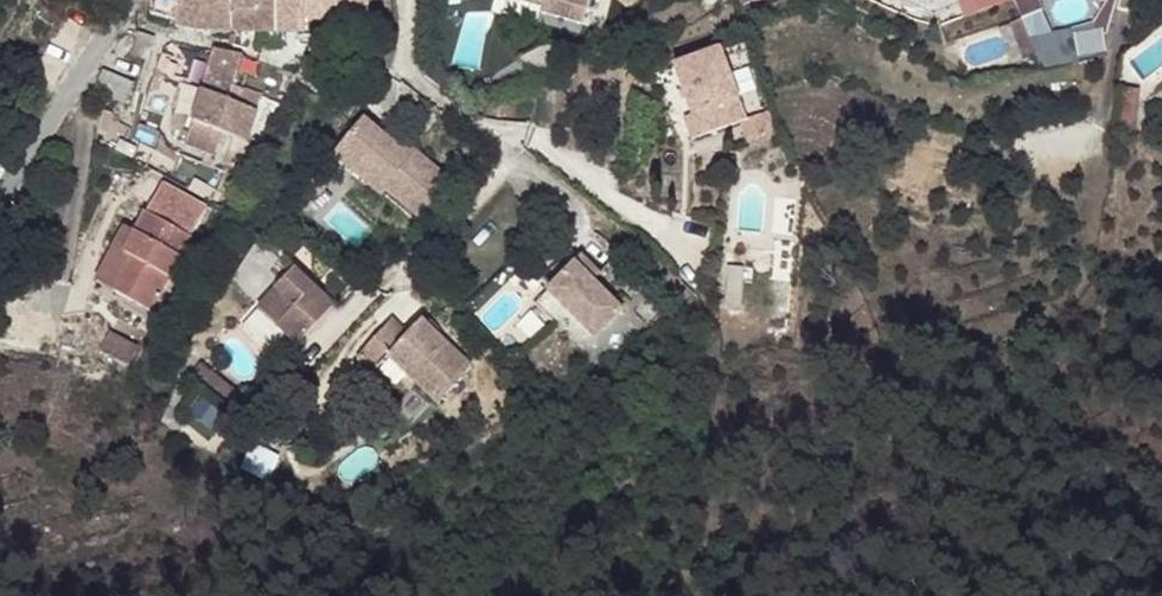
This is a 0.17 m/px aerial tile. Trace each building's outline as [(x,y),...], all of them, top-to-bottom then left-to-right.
[(150,14),(175,21),(175,26),(201,31),(233,30),(233,0),(151,0),(150,14)] [(233,30),(235,30),(235,36),(263,43),(266,31),(278,31),(279,0),(233,0),(233,30)] [(304,30),(305,18),(305,0),(279,0),(278,31),(304,30)] [(318,0),(305,0),(305,18),(318,20),(318,19),(318,0)] [(369,0),(318,0),(318,19),(339,22),(339,32),(366,35),(369,0)] [(529,4),(541,7),(540,12),(582,23),(588,0),(515,0),(529,4)] [(964,9),(987,0),(960,0),(964,9)] [(964,9),(967,17),(991,7),(989,0),(987,0),(964,9)] [(1023,21),(1014,25),(1022,50),(1032,46),(1023,21)] [(1109,47),(1102,23),(1037,42),(1044,65),(1109,47)] [(155,38),(138,32),(131,55),(148,60),(155,38)] [(1032,46),(1022,50),(1025,61),(1036,57),(1032,46)] [(242,56),(215,49),(185,144),(214,154),(222,133),(258,146),(282,103),(245,89),(239,103),(228,99),(242,56)] [(747,119),(720,49),(674,67),(693,115),(684,119),(692,140),(740,122),(747,119)] [(126,101),(134,82),(103,69),(95,88),(126,101)] [(1129,85),(1120,83),(1119,93),(1127,95),(1129,85)] [(1130,139),(1136,96),(1127,95),(1119,93),(1114,137),(1130,139)] [(740,122),(747,142),(773,131),(769,110),(747,119),(740,122)] [(451,181),(415,151),(411,156),(397,146),(363,118),(340,145),(374,173),(366,183),(381,194),(385,189),(420,218),(451,181)] [(415,151),(401,140),(397,146),(411,156),(415,151)] [(374,173),(340,145),(333,155),(366,183),(374,173)] [(239,169),(243,157),(229,152),(224,164),(239,169)] [(114,292),(150,310),(205,207),(161,184),(136,233),(125,253),(133,258),(114,292)] [(133,258),(125,253),(136,233),(125,228),(96,282),(114,292),(133,258)] [(582,256),(575,263),(593,280),(599,273),(582,256)] [(567,311),(595,338),(623,309),(593,280),(575,263),(547,291),(567,311)] [(258,308),(297,344),(333,305),(294,269),(258,308)] [(547,291),(535,304),(554,323),(567,311),(547,291)] [(407,335),(390,320),(357,357),(374,372),(388,357),(408,376),(438,402),(471,366),(420,321),(407,335)] [(933,330),(916,337),(924,353),(939,348),(933,330)] [(137,345),(110,332),(101,350),(127,363),(137,345)] [(408,376),(388,357),(374,372),(395,390),(408,376)] [(211,373),(201,365),(190,380),(200,387),(211,373)] [(240,395),(211,373),(200,387),(199,389),(228,411),(240,395)] [(246,400),(240,395),(228,411),(234,415),(246,400)]
